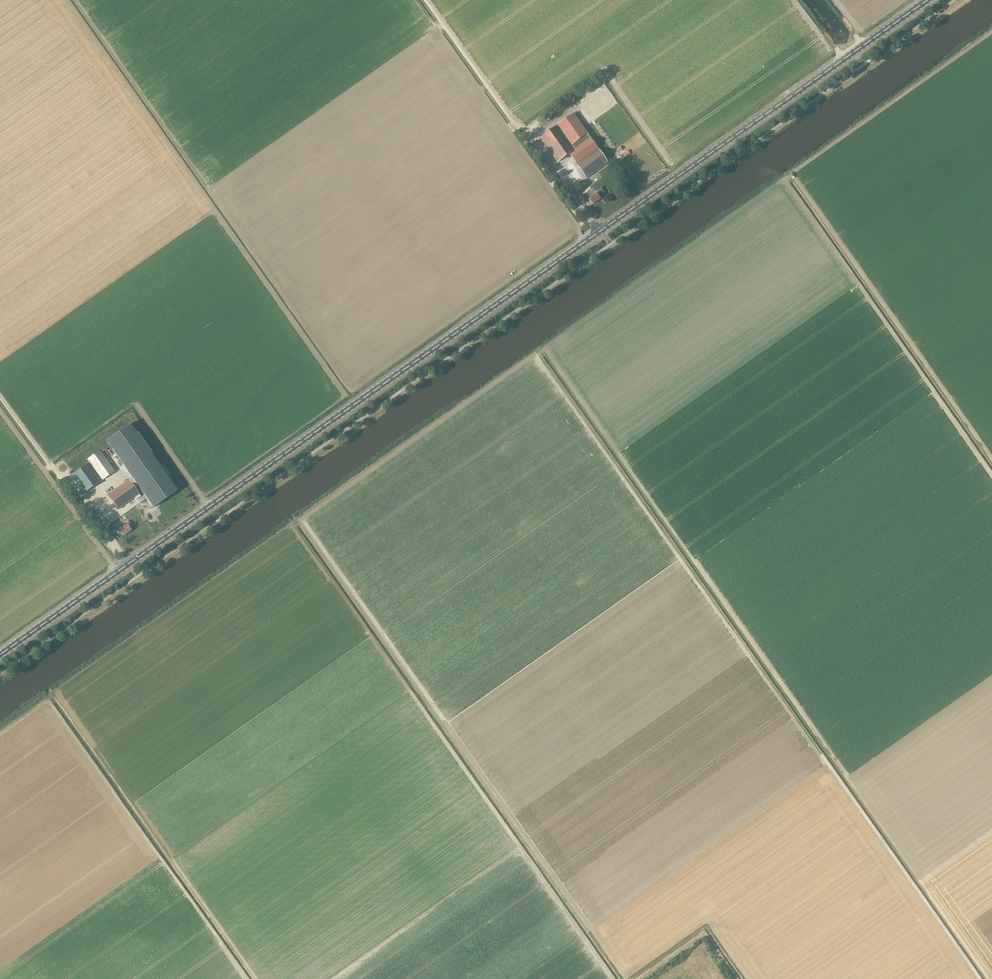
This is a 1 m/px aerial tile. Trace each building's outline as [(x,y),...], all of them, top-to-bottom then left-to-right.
[(577,163),(598,148),(574,113),(540,137),(558,162),(570,154),(577,163)] [(598,148),(577,163),(587,178),(609,162),(598,148)] [(593,204),(601,199),(600,197),(605,193),(601,187),(596,191),(597,193),(589,198),(593,204)] [(131,478),(129,479),(135,488),(137,486),(152,507),(176,490),(129,425),(105,442),(131,478)] [(102,480),(115,471),(100,450),(87,459),(102,480)] [(84,493),(101,481),(89,463),(71,475),(84,493)] [(118,509),(139,494),(129,479),(107,495),(118,509)] [(130,528),(133,527),(129,521),(126,523),(127,524),(120,530),(124,536),(132,530),(130,528)]
